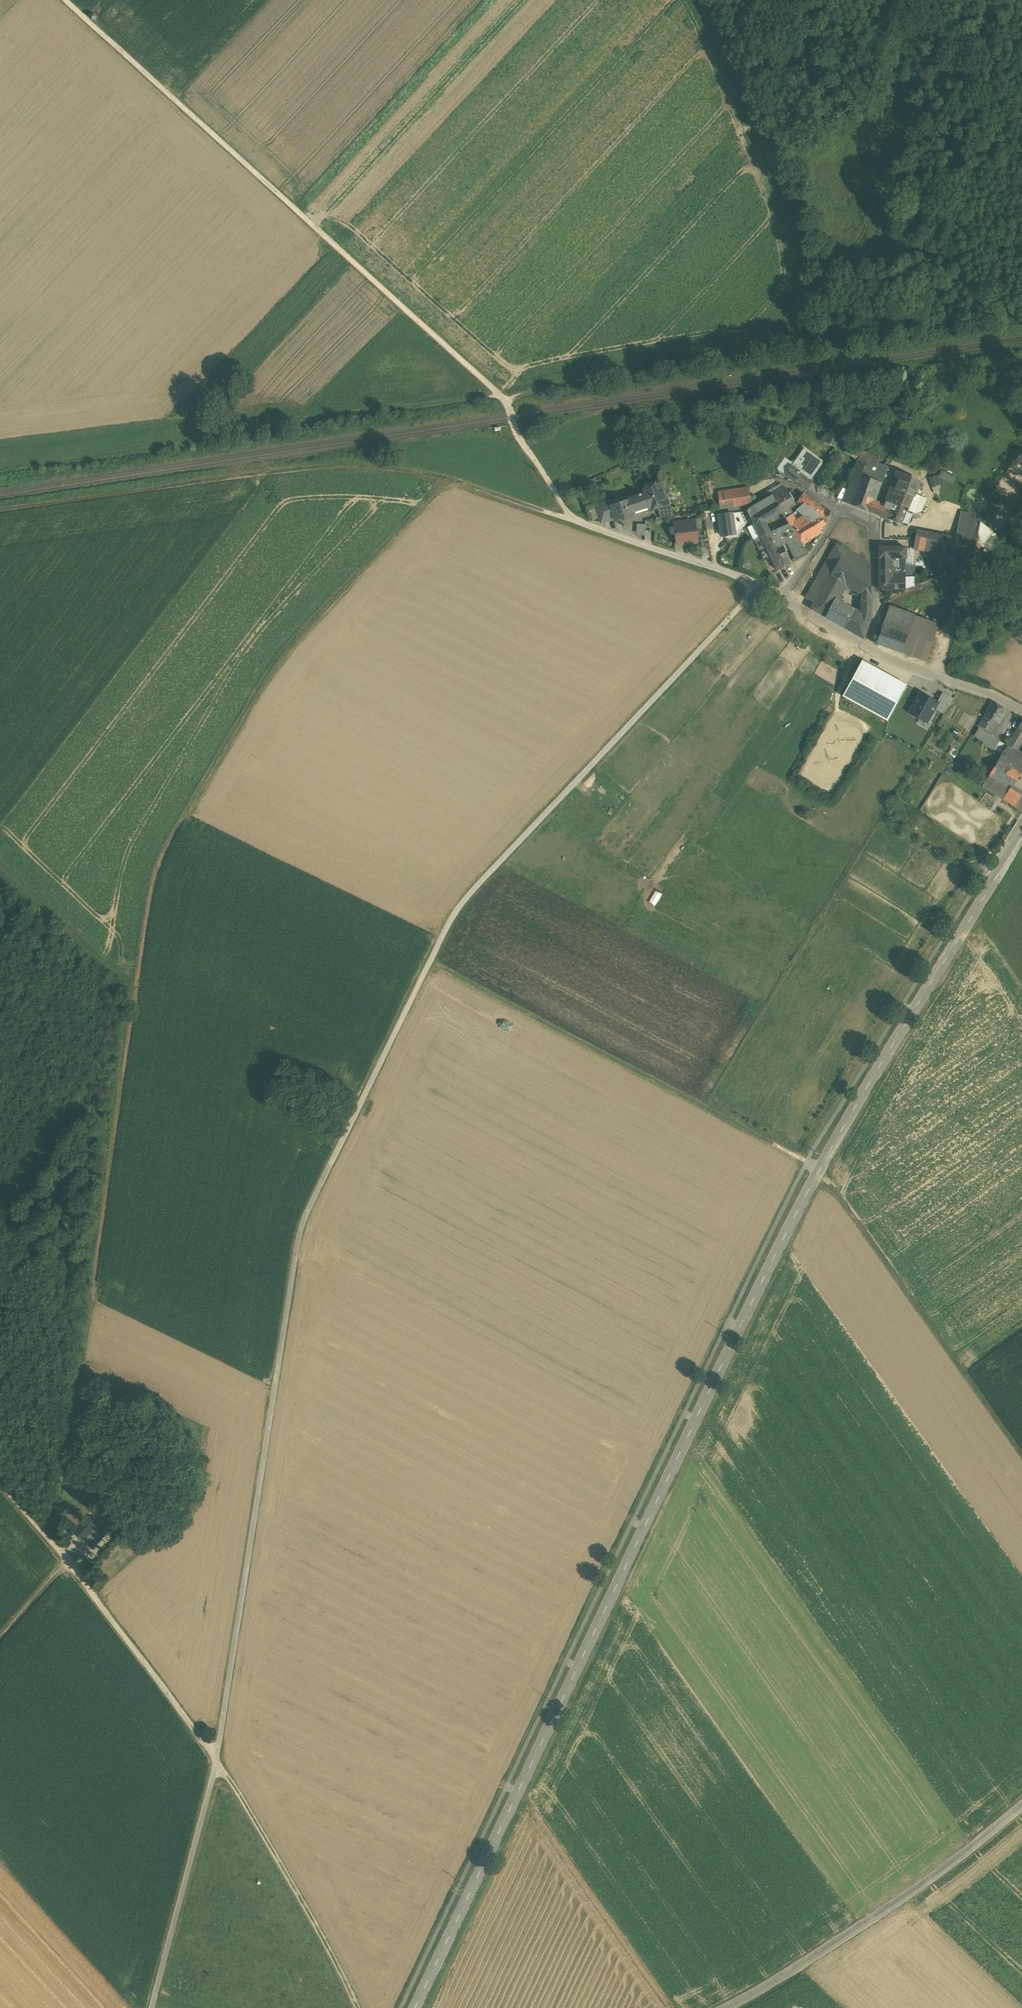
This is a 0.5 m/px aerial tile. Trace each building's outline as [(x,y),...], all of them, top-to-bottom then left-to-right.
[(824,440),(835,447),(842,436),(831,429),(824,440)] [(823,463),(804,449),(795,461),(799,464),(799,465),(814,475),(823,463)] [(862,451),(843,501),(874,513),(877,504),(872,502),(879,483),(882,483),(887,469),(868,461),(870,455),(862,451)] [(889,462),(870,455),(868,461),(887,469),(889,462)] [(814,475),(799,465),(799,464),(795,461),(786,475),(806,489),(812,480),(811,479),(814,475)] [(941,470),(938,476),(953,483),(956,477),(941,470)] [(919,482),(901,475),(896,489),(914,496),(915,494),(919,482)] [(929,478),(932,487),(940,484),(936,475),(929,478)] [(668,503),(662,483),(657,485),(658,490),(661,490),(665,503),(668,503)] [(658,490),(657,485),(643,490),(644,494),(629,499),(634,515),(657,508),(670,503),(669,502),(668,503),(665,503),(661,490),(658,490)] [(748,487),(718,491),(721,509),(750,504),(748,487)] [(786,488),(772,496),(782,511),(784,508),(795,503),(786,488)] [(896,489),(892,488),(884,507),(881,516),(902,524),(905,519),(908,510),(914,496),(896,489)] [(824,510),(803,494),(798,501),(803,505),(819,516),(824,510)] [(914,496),(908,510),(912,512),(914,513),(922,511),(927,499),(915,494),(914,496)] [(772,496),(747,510),(754,525),(764,520),(782,511),(772,496)] [(611,505),(610,506),(614,518),(615,521),(634,515),(629,499),(611,505)] [(609,501),(596,505),(602,522),(614,518),(610,506),(611,505),(609,501)] [(670,503),(657,508),(661,518),(674,516),(670,503)] [(884,507),(877,504),(874,513),(881,516),(884,507)] [(823,520),(819,516),(803,505),(796,510),(803,516),(819,528),(825,524),(823,520)] [(824,510),(819,516),(823,520),(829,513),(824,510)] [(972,513),(961,511),(958,529),(978,533),(980,521),(971,519),(972,513)] [(733,514),(719,515),(722,536),(735,534),(733,514)] [(803,516),(795,519),(791,514),(786,518),(794,532),(795,534),(796,533),(803,544),(810,539),(822,531),(819,528),(803,516)] [(786,518),(777,523),(780,528),(789,524),(786,518)] [(764,520),(754,525),(760,537),(770,532),(764,520)] [(693,524),(684,525),(684,522),(674,523),(678,544),(701,541),(700,531),(694,531),(693,524)] [(637,534),(646,534),(646,523),(637,523),(637,534)] [(789,524),(780,528),(784,536),(794,532),(789,524)] [(707,529),(700,531),(701,541),(702,547),(709,546),(708,535),(707,529)] [(956,540),(937,536),(935,552),(943,553),(972,559),(978,533),(958,529),(956,540)] [(770,532),(760,537),(764,544),(779,537),(776,530),(770,532)] [(794,532),(784,536),(796,560),(807,555),(795,534),(794,532)] [(937,536),(917,532),(913,548),(930,551),(935,552),(937,536)] [(779,537),(764,544),(767,550),(768,552),(770,557),(777,570),(791,563),(779,537)] [(810,539),(803,544),(807,548),(813,544),(810,539)] [(817,577),(805,598),(814,603),(840,559),(870,575),(870,563),(836,545),(817,577)] [(906,547),(879,547),(879,579),(891,579),(891,572),(890,558),(893,558),(899,558),(906,558),(906,547)] [(935,552),(930,551),(929,557),(942,559),(943,553),(935,552)] [(861,593),(861,615),(851,632),(864,639),(871,617),(872,602),(870,575),(840,559),(814,603),(811,609),(824,617),(834,600),(835,601),(845,583),(861,593)] [(891,579),(879,579),(879,590),(906,588),(906,573),(899,573),(899,576),(900,579),(895,579),(891,579)] [(835,601),(834,600),(824,617),(844,628),(854,611),(835,601)] [(914,616),(889,606),(882,626),(907,635),(914,616)] [(854,611),(844,628),(851,632),(861,615),(854,611)] [(907,635),(901,653),(924,661),(937,624),(914,616),(907,635)] [(907,635),(882,626),(876,644),(901,653),(907,635)] [(907,685),(862,660),(842,696),(887,721),(907,685)] [(938,702),(920,692),(909,712),(927,722),(934,708),(938,702)] [(938,702),(934,708),(944,713),(952,698),(943,693),(938,702)] [(993,702),(979,725),(991,733),(996,723),(998,724),(1006,710),(993,702)] [(1012,738),(1007,747),(1012,750),(1021,733),(1021,721),(1012,738)] [(988,734),(979,728),(974,735),(983,741),(988,734)] [(999,740),(988,734),(983,741),(982,743),(993,750),(999,740)] [(1007,747),(999,760),(1020,773),(1021,771),(1021,756),(1012,750),(1007,747)] [(1020,773),(999,760),(989,776),(996,780),(1010,788),(1011,789),(1013,786),(1020,773)] [(996,780),(989,776),(983,786),(990,790),(996,780)] [(1010,788),(996,780),(990,790),(1003,799),(1010,788)] [(1013,786),(1011,789),(1010,788),(1003,799),(1021,811),(1021,792),(1013,786)] [(93,1549),(105,1534),(92,1523),(79,1537),(93,1549)]
